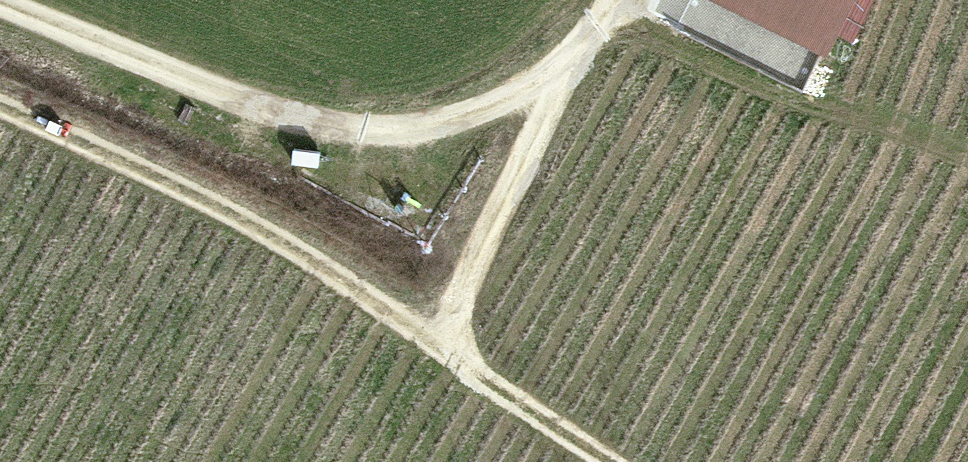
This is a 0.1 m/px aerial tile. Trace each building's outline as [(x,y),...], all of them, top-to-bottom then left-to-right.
[(826,55),(854,0),(717,0),(826,55)]
